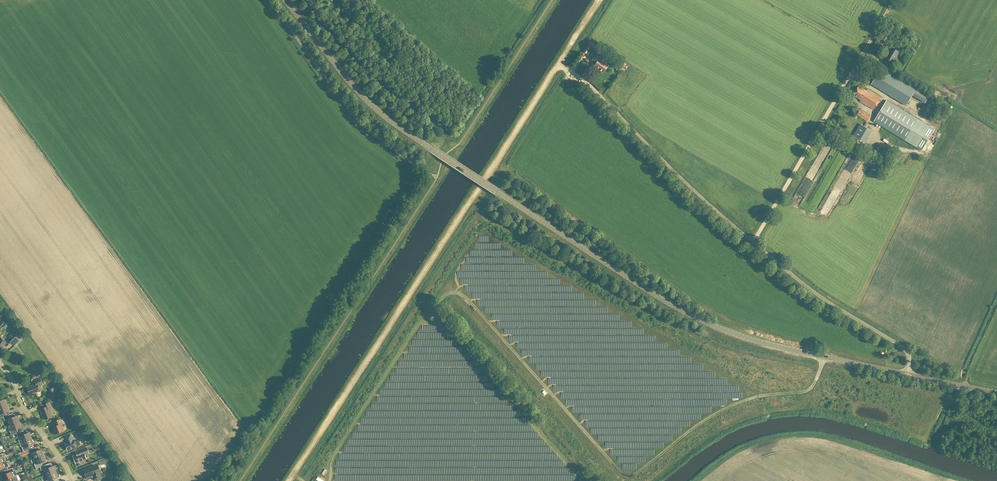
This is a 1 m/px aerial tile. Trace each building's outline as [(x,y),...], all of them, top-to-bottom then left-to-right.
[(883,50),(895,29),(889,26),(877,47),(883,50)] [(595,49),(597,47),(589,42),(584,50),(587,51),(590,46),(595,49)] [(892,63),(899,52),(892,48),(885,59),(892,63)] [(603,73),(608,66),(595,57),(592,61),(596,64),(594,67),(596,69),(596,68),(598,69),(598,70),(603,73)] [(906,105),(915,89),(881,69),(871,84),(906,105)] [(874,110),(881,97),(867,89),(866,91),(858,86),(853,95),(861,100),(860,102),(874,110)] [(929,127),(917,120),(886,101),(873,121),(916,148),(929,127)] [(867,121),(870,116),(860,110),(857,115),(867,121)] [(864,144),(872,131),(860,124),(853,136),(864,144)] [(852,153),(839,182),(847,185),(860,157),(852,153)] [(818,174),(823,162),(817,159),(811,171),(818,174)] [(852,186),(858,189),(867,166),(861,164),(852,186)] [(14,334),(8,341),(11,344),(18,336),(14,334)] [(27,388),(30,397),(36,394),(36,392),(40,391),(39,387),(39,386),(42,385),(40,379),(34,381),(35,384),(27,388)] [(40,410),(42,415),(44,420),(52,417),(49,410),(50,409),(48,403),(44,405),(45,408),(40,410)] [(3,418),(5,417),(3,413),(9,411),(8,409),(9,409),(7,405),(0,408),(0,419),(3,418)] [(5,417),(3,418),(4,421),(5,421),(6,423),(9,422),(10,425),(19,422),(18,418),(17,418),(16,416),(11,418),(10,415),(5,417)] [(52,428),(55,435),(64,431),(61,425),(62,424),(60,419),(53,422),(55,427),(52,428)] [(16,434),(17,433),(16,430),(21,428),(20,426),(21,426),(19,422),(10,425),(11,429),(9,430),(11,436),(16,434)] [(22,431),(17,433),(16,434),(19,440),(18,440),(19,443),(31,439),(30,434),(29,435),(29,433),(23,435),(22,431)] [(79,441),(74,442),(74,440),(73,441),(70,435),(64,437),(67,443),(64,444),(66,451),(80,445),(79,441)] [(29,450),(28,447),(33,445),(32,443),(33,443),(31,439),(19,443),(21,447),(24,452),(29,450)] [(29,450),(31,456),(32,460),(34,459),(44,455),(42,451),(41,450),(36,452),(34,448),(29,450)] [(76,452),(77,455),(73,456),(75,463),(86,459),(84,455),(88,453),(86,448),(76,452)] [(41,467),(40,463),(45,461),(45,460),(45,459),(44,455),(34,459),(36,462),(34,463),(36,469),(40,468),(40,467),(41,467)] [(7,467),(8,467),(6,462),(2,463),(0,464),(0,470),(1,469),(2,472),(7,471),(8,470),(7,467)] [(45,472),(47,476),(56,472),(54,468),(53,466),(48,468),(46,465),(41,467),(40,467),(40,468),(41,471),(42,471),(43,473),(45,472)] [(100,477),(100,476),(101,475),(100,471),(100,470),(99,467),(98,467),(97,465),(91,467),(91,468),(83,471),(86,478),(92,475),(92,476),(94,477),(93,477),(94,478),(95,479),(96,480),(97,480),(98,480),(99,480),(100,478),(100,477)] [(2,475),(4,480),(16,476),(14,470),(13,471),(12,468),(8,470),(7,471),(8,473),(2,475)] [(44,476),(46,480),(53,480),(52,480),(58,478),(57,476),(56,472),(47,476),(44,476)]
